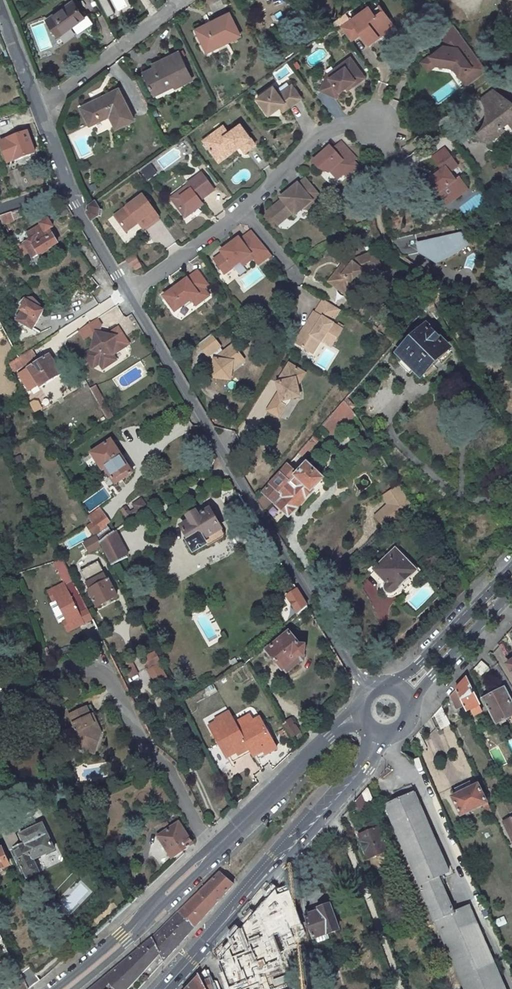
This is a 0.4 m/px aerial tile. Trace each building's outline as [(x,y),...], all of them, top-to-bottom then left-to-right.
[(85,14),(75,0),(72,0),(71,1),(82,16),(85,14)] [(106,16),(112,14),(106,0),(99,0),(106,16)] [(82,16),(71,1),(44,20),(56,36),(70,25),(76,33),(91,22),(85,14),(82,16)] [(379,4),(371,10),(375,15),(383,9),(379,4)] [(371,10),(368,6),(350,19),(346,22),(340,14),(334,18),(340,26),(350,41),(357,35),(353,30),(356,28),(360,33),(368,45),(380,38),(377,33),(392,23),(383,9),(375,15),(371,10)] [(344,11),(340,14),(346,22),(350,19),(344,11)] [(197,33),(206,52),(239,36),(228,13),(208,23),(210,26),(197,33)] [(395,27),(392,23),(377,33),(380,38),(395,27)] [(486,70),(453,25),(445,31),(441,51),(439,52),(437,52),(431,56),(437,65),(454,68),(466,85),(486,70)] [(190,81),(177,54),(160,62),(162,65),(143,75),(152,93),(171,84),(174,89),(190,81)] [(437,65),(431,56),(423,62),(429,70),(437,65)] [(344,86),(348,83),(351,86),(363,77),(349,57),(332,69),(335,73),(328,78),(326,81),(323,80),(318,88),(336,97),(339,90),(344,86)] [(328,78),(335,73),(332,69),(327,73),(323,80),(326,81),(328,78)] [(281,105),(285,102),(289,107),(301,97),(291,84),(279,93),(274,86),(258,98),(270,114),(281,105)] [(118,91),(80,109),(88,127),(101,121),(99,118),(107,114),(115,130),(133,122),(118,91)] [(493,92),(480,101),(488,112),(505,100),(493,92)] [(511,108),(505,100),(488,112),(495,121),(475,136),(489,144),(510,128),(511,131),(511,108)] [(285,102),(281,105),(284,110),(289,107),(285,102)] [(227,154),(235,149),(232,145),(237,142),(244,152),(255,144),(240,123),(229,131),(224,124),(203,139),(215,154),(223,149),(227,154)] [(27,132),(7,139),(8,142),(3,143),(0,134),(0,145),(5,160),(13,157),(14,160),(34,154),(27,132)] [(328,150),(315,160),(323,170),(324,169),(333,174),(335,173),(341,180),(348,174),(350,177),(361,167),(356,161),(359,159),(344,141),(335,149),(331,153),(328,150)] [(219,160),(227,154),(223,149),(215,154),(219,160)] [(454,182),(447,173),(455,167),(442,149),(429,158),(440,173),(437,176),(430,181),(424,185),(434,198),(437,195),(441,192),(450,203),(467,190),(458,179),(454,182)] [(430,181),(437,176),(434,172),(428,178),(430,181)] [(192,188),(174,202),(185,217),(204,203),(201,200),(214,190),(202,173),(188,183),(192,188)] [(286,193),(286,196),(267,213),(274,222),(279,218),(286,219),(294,213),(295,215),(303,209),(307,209),(323,196),(307,177),(299,184),(298,183),(286,193)] [(174,202),(192,188),(188,183),(170,197),(174,202)] [(437,195),(446,207),(450,203),(441,192),(437,195)] [(144,196),(115,216),(127,232),(141,222),(145,228),(160,217),(144,196)] [(86,214),(90,221),(98,216),(100,208),(95,202),(88,207),(86,214)] [(13,220),(10,212),(0,216),(0,219),(3,224),(13,220)] [(279,218),(274,222),(277,226),(286,219),(279,218)] [(446,224),(391,237),(392,239),(394,242),(395,244),(397,247),(399,249),(401,251),(403,253),(418,250),(430,259),(433,255),(437,255),(438,259),(467,242),(454,221),(446,224)] [(39,255),(58,244),(49,229),(43,232),(41,229),(38,230),(40,234),(30,240),(30,241),(24,244),(33,258),(38,255),(39,255)] [(222,252),(214,258),(224,273),(241,261),(244,265),(254,258),(259,265),(273,254),(253,230),(241,239),(239,237),(227,246),(228,248),(222,252)] [(345,259),(329,280),(345,293),(351,285),(356,284),(367,271),(381,266),(374,250),(356,257),(350,264),(345,259)] [(135,254),(126,259),(131,267),(134,264),(139,261),(135,254)] [(174,312),(198,295),(202,300),(208,295),(204,289),(208,286),(197,271),(163,295),(174,312)] [(351,285),(345,293),(348,295),(356,284),(351,285)] [(313,311),(307,321),(307,325),(304,325),(293,341),(306,349),(315,335),(319,338),(330,345),(341,329),(330,322),(339,307),(323,297),(314,311),(313,311)] [(23,308),(17,318),(32,327),(43,310),(26,300),(22,307),(23,308)] [(115,354),(117,346),(126,341),(118,327),(107,334),(100,331),(101,327),(96,319),(79,330),(84,339),(91,335),(94,339),(91,349),(84,353),(91,364),(98,359),(101,364),(103,368),(118,359),(115,354)] [(420,374),(447,348),(425,325),(398,352),(403,357),(398,362),(399,363),(401,361),(412,372),(410,373),(411,374),(415,370),(420,374)] [(197,343),(207,355),(219,345),(210,333),(197,343)] [(310,352),(319,338),(315,335),(306,349),(310,352)] [(115,354),(129,345),(126,341),(117,346),(115,354)] [(213,358),(213,362),(210,375),(228,378),(229,370),(231,360),(239,354),(231,344),(223,350),(213,358)] [(219,345),(207,355),(213,362),(213,358),(223,350),(219,345)] [(27,361),(35,356),(31,349),(19,356),(22,361),(26,359),(27,361)] [(231,360),(229,370),(244,359),(239,354),(231,360)] [(61,374),(49,355),(28,368),(32,374),(37,383),(40,387),(61,374)] [(16,365),(22,361),(19,356),(13,360),(16,365)] [(91,364),(93,368),(101,364),(98,359),(91,364)] [(10,369),(16,365),(13,360),(7,364),(10,369)] [(280,400),(298,396),(296,387),(294,378),(299,370),(288,363),(279,377),(281,387),(277,387),(278,391),(266,409),(277,416),(286,403),(280,400)] [(294,378),(296,387),(305,374),(299,370),(294,378)] [(32,374),(26,378),(32,386),(37,383),(32,374)] [(113,416),(95,386),(91,389),(108,419),(113,416)] [(341,421),(353,413),(344,398),(334,409),(341,421)] [(318,440),(313,435),(298,453),(303,458),(318,440)] [(115,484),(132,473),(110,440),(90,453),(100,467),(102,465),(115,484)] [(321,479),(307,466),(297,475),(287,466),(264,493),(277,505),(277,506),(288,516),(313,490),(312,489),(321,479)] [(388,530),(413,509),(399,486),(383,496),(388,505),(375,516),(388,530)] [(83,501),(88,511),(110,500),(105,490),(83,501)] [(262,510),(262,511),(270,503),(262,495),(256,500),(262,510)] [(220,529),(209,510),(197,517),(195,512),(188,517),(190,521),(180,526),(188,538),(186,539),(193,552),(205,545),(202,540),(220,529)] [(109,522),(104,514),(92,522),(98,530),(106,525),(109,522)] [(106,525),(98,530),(100,534),(108,528),(106,525)] [(223,534),(220,529),(202,540),(205,545),(205,546),(207,546),(223,537),(223,534)] [(101,546),(104,552),(120,543),(114,531),(99,542),(101,545),(101,546)] [(110,562),(111,565),(127,557),(120,543),(104,552),(107,558),(110,562)] [(101,546),(101,545),(90,551),(91,554),(99,550),(104,560),(107,558),(104,552),(101,546)] [(414,569),(395,548),(372,570),(384,582),(382,584),(382,585),(382,586),(381,587),(381,589),(382,590),(382,591),(382,592),(383,592),(384,593),(385,594),(386,594),(387,594),(388,594),(389,594),(390,594),(392,594),(393,593),(409,579),(407,576),(414,569)] [(89,592),(98,608),(117,597),(111,586),(109,581),(108,582),(104,575),(86,585),(90,592),(89,592)] [(111,586),(117,597),(125,592),(118,581),(111,586)] [(63,622),(68,631),(92,619),(87,609),(79,613),(65,587),(50,595),(53,602),(57,600),(66,620),(63,622)] [(306,607),(296,590),(286,596),(298,615),(306,607)] [(304,647),(300,647),(288,633),(287,634),(284,630),(278,636),(281,639),(272,646),(267,652),(283,670),(299,657),(304,657),(304,647)] [(264,648),(267,652),(272,646),(270,643),(264,648)] [(158,661),(144,667),(149,680),(164,674),(158,661)] [(488,671),(480,663),(473,671),(480,677),(482,675),(484,676),(488,671)] [(455,690),(466,712),(471,709),(479,705),(466,679),(455,690)] [(511,715),(511,704),(504,688),(483,698),(496,723),(511,715)] [(455,690),(449,697),(456,709),(463,706),(455,690)] [(479,705),(471,709),(474,716),(482,712),(479,705)] [(441,706),(433,715),(440,730),(450,725),(441,706)] [(90,733),(88,728),(92,726),(89,718),(91,717),(87,708),(66,717),(71,728),(62,732),(68,746),(85,753),(89,743),(92,745),(96,736),(90,733)] [(230,714),(209,726),(231,763),(251,751),(237,726),(230,714)] [(257,714),(237,726),(251,751),(258,763),(279,751),(257,714)] [(291,717),(282,723),(292,738),(300,733),(291,717)] [(452,727),(427,737),(435,757),(460,747),(452,727)] [(426,748),(418,731),(412,739),(418,753),(426,748)] [(452,797),(460,816),(482,806),(486,804),(477,785),(472,788),(469,782),(454,789),(457,795),(452,797)] [(355,801),(359,810),(374,804),(367,787),(355,801)] [(465,988),(505,988),(469,906),(454,913),(438,876),(448,872),(414,793),(384,806),(465,988)] [(489,806),(487,803),(486,804),(482,806),(487,818),(493,816),(489,806)] [(503,822),(511,840),(511,817),(503,822)] [(9,819),(5,821),(16,846),(20,845),(9,819)] [(42,825),(19,835),(23,843),(20,845),(16,846),(5,821),(0,823),(0,828),(10,850),(13,849),(26,878),(37,873),(35,867),(32,861),(53,850),(47,835),(42,825)] [(368,858),(386,850),(377,827),(380,826),(378,821),(375,822),(374,821),(363,826),(365,831),(359,834),(360,838),(366,853),(368,858)] [(157,836),(171,858),(193,844),(178,822),(157,836)] [(56,830),(47,835),(53,850),(32,861),(35,867),(66,853),(56,830)] [(363,854),(366,853),(360,838),(357,839),(363,854)] [(8,865),(1,848),(0,849),(0,869),(8,865)] [(230,882),(220,873),(173,920),(187,934),(211,909),(234,886),(230,882)] [(319,912),(306,916),(314,941),(342,932),(333,902),(317,907),(319,912)] [(278,909),(258,917),(269,941),(288,932),(278,909)] [(155,944),(163,960),(187,934),(173,920),(151,941),(105,979),(115,988),(126,988),(154,959),(149,953),(152,950),(151,948),(155,944)] [(39,980),(29,966),(19,972),(27,988),(39,980)] [(216,983),(212,980),(209,971),(205,969),(186,988),(218,988),(216,983)]
